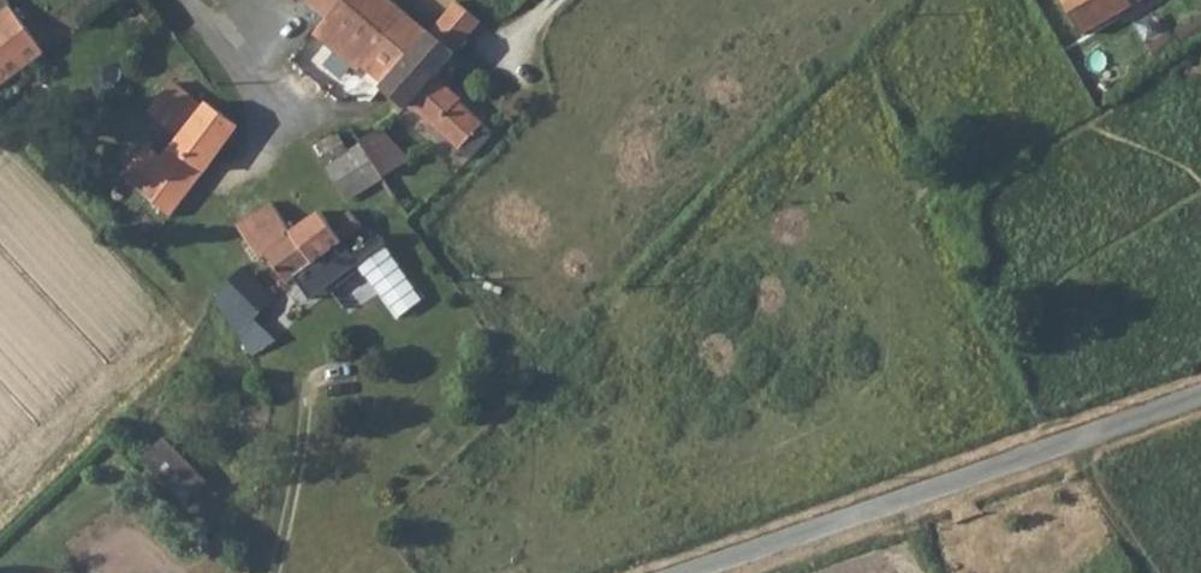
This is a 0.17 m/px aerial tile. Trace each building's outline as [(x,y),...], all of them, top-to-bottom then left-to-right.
[(331,14),(344,0),(314,0),(331,14)] [(393,0),(344,0),(331,14),(317,31),(360,68),(367,60),(391,83),(431,34),(393,0)] [(458,0),(441,22),(461,39),(479,19),(458,0)] [(1083,35),(1146,0),(1063,0),(1083,35)] [(0,6),(0,81),(43,52),(7,1),(0,6)] [(1152,46),(1164,64),(1200,40),(1200,14),(1152,46)] [(451,50),(461,39),(441,22),(431,34),(451,50)] [(431,34),(391,83),(388,85),(411,106),(416,103),(474,157),(494,133),(460,98),(462,95),(436,72),(454,52),(451,50),(431,34)] [(129,178),(175,217),(219,155),(239,129),(207,102),(205,107),(175,84),(152,111),(184,138),(165,161),(149,148),(130,169),(129,178)] [(386,121),(361,138),(363,140),(386,176),(412,156),(386,121)] [(329,164),(351,149),(339,132),(317,147),(329,164)] [(386,176),(363,140),(351,149),(329,164),(355,197),(386,176)] [(311,265),(318,260),(295,229),(274,202),(239,227),(266,259),(271,256),(303,301),(326,283),(311,265)] [(323,209),(295,229),(318,260),(366,226),(355,212),(336,226),(323,209)] [(388,244),(363,262),(389,300),(414,282),(388,244)] [(279,305),(249,269),(247,271),(221,294),(225,299),(221,302),(226,309),(228,308),(247,334),(279,305)] [(178,513),(200,491),(160,448),(135,470),(178,513)]
